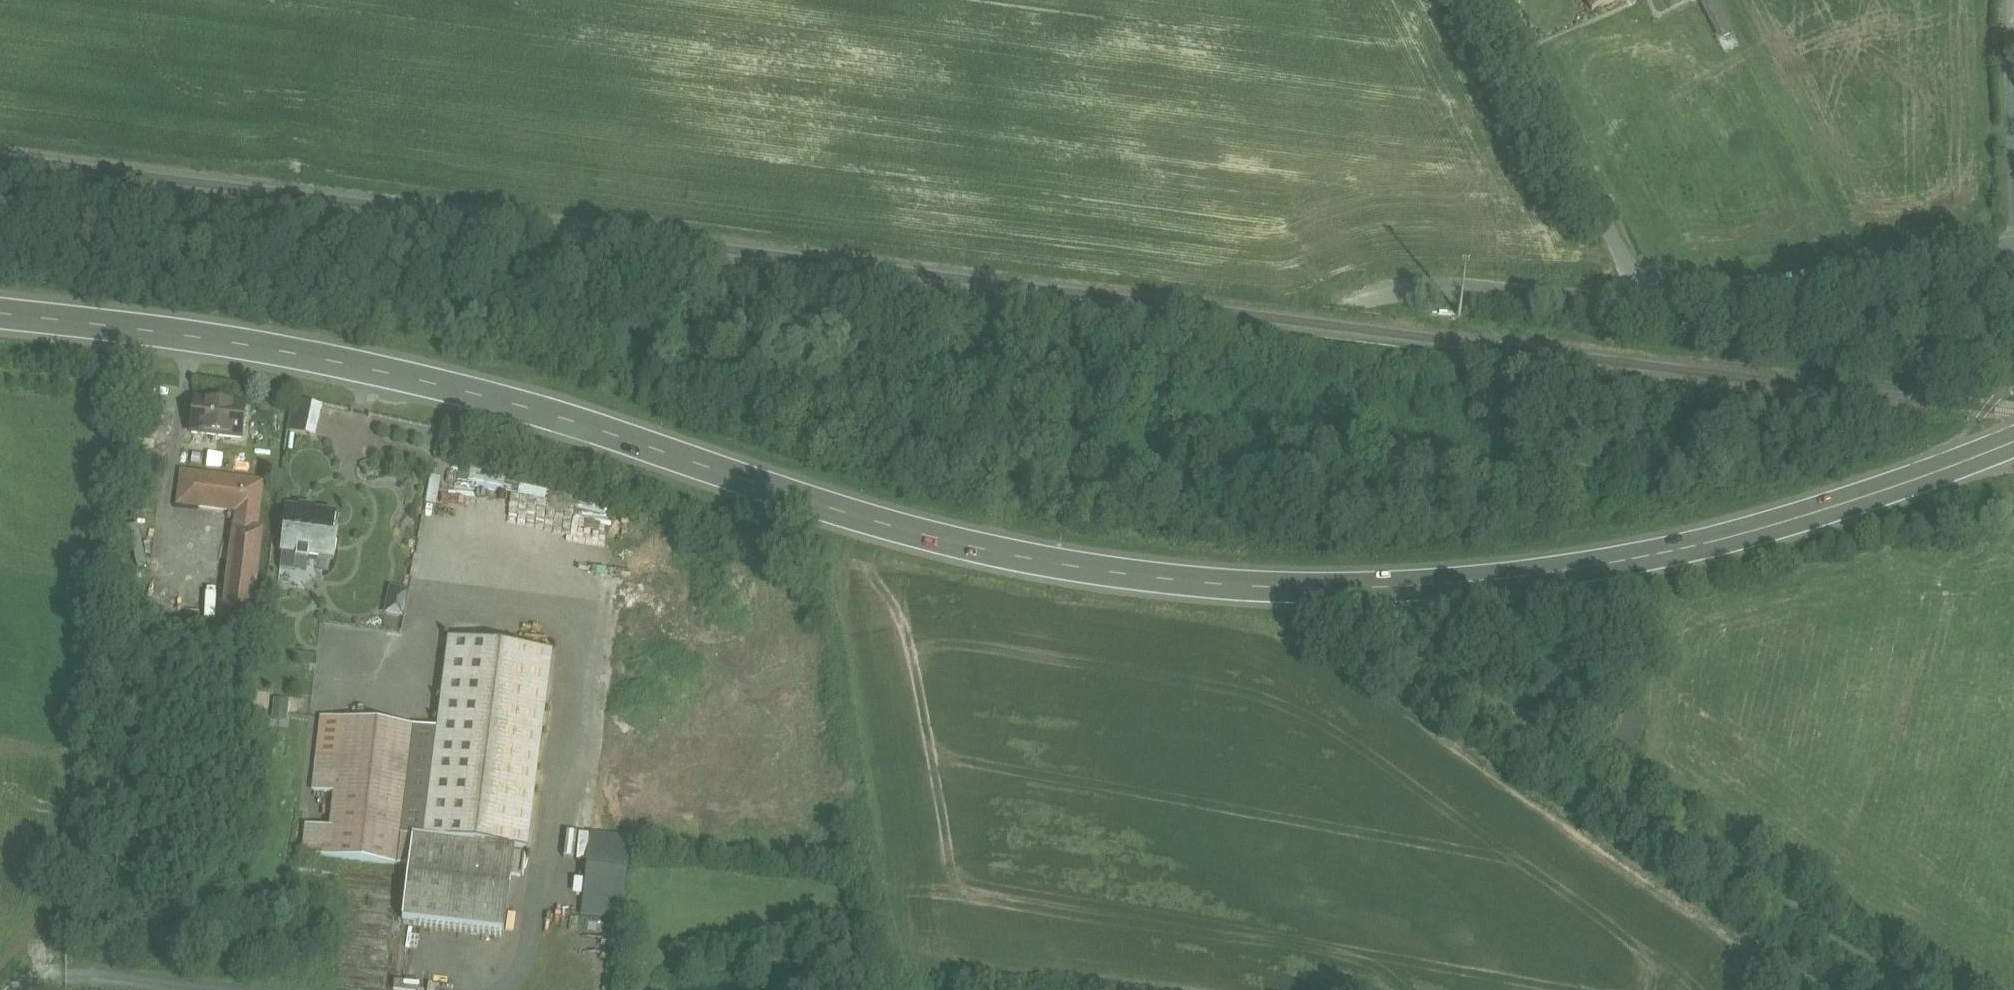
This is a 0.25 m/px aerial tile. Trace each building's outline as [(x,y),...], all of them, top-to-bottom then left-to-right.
[(1592,12),(1620,0),(1587,0),(1592,12)] [(1718,36),(1727,32),(1717,10),(1718,10),(1713,0),(1701,0),(1718,36)] [(292,400),(283,431),(312,439),(321,408),(292,400)] [(245,415),(194,406),(188,437),(239,446),(245,415)] [(262,484),(183,474),(179,504),(198,506),(198,507),(238,511),(236,528),(234,528),(222,623),(249,626),(262,531),(256,531),(262,484)] [(335,517),(313,514),(314,510),(300,508),(299,512),(287,511),(282,554),(297,556),(296,560),(308,562),(309,557),(334,561),(337,539),(333,538),(335,517)] [(138,525),(125,527),(132,567),(145,564),(138,525)] [(379,614),(400,619),(406,590),(385,585),(379,614)] [(551,652),(451,639),(426,839),(423,839),(423,840),(514,852),(514,850),(526,851),(551,652)] [(1607,741),(1625,750),(1641,720),(1623,711),(1607,741)] [(410,728),(344,720),(340,760),(318,757),(314,792),(336,795),(331,830),(308,827),(304,857),(409,869),(413,839),(398,837),(406,761),(410,728)] [(423,840),(413,839),(409,869),(403,921),(504,933),(514,852),(423,840)] [(630,843),(591,839),(584,900),(623,904),(630,843)] [(338,885),(327,989),(392,989),(403,892),(338,885)]
